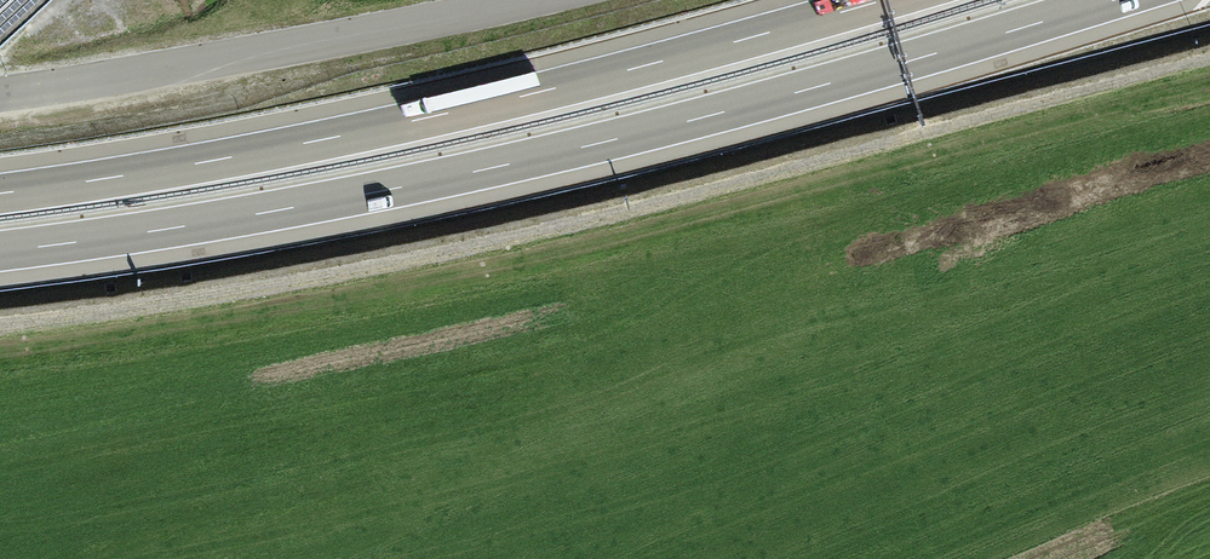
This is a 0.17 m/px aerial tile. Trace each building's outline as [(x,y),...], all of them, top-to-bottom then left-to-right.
[(48,0),(0,0),(0,44),(48,0)]
